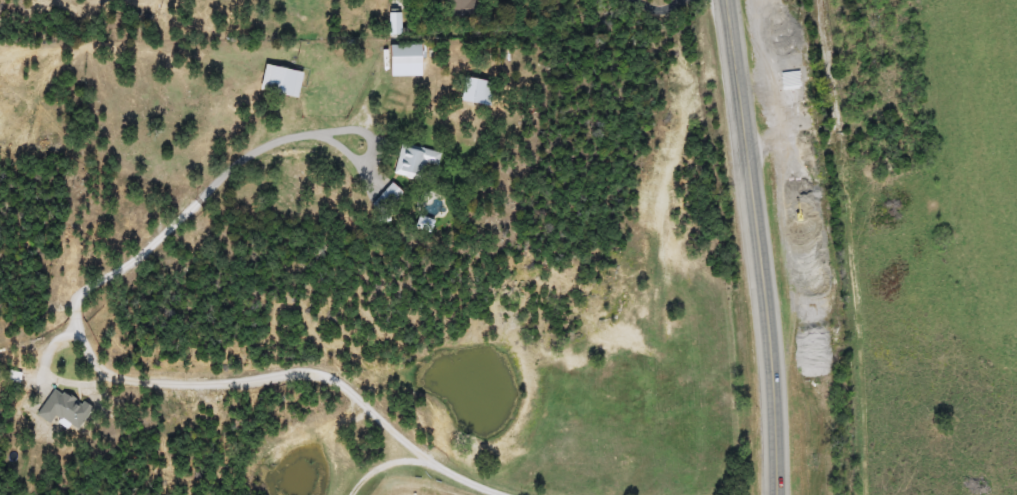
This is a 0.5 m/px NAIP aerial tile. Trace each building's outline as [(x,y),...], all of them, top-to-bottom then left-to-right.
[(447,17),(447,0),(472,0),(473,17),(447,17)] [(387,36),(387,13),(399,13),(399,36),(387,36)] [(418,69),(386,69),(386,45),(418,45),(418,69)] [(489,107),(458,102),(462,77),(493,82),(489,107)] [(369,204),(390,183),(401,194),(380,215),(369,204)] [(88,408),(77,429),(52,416),(48,423),(35,416),(50,388),(88,408)]
